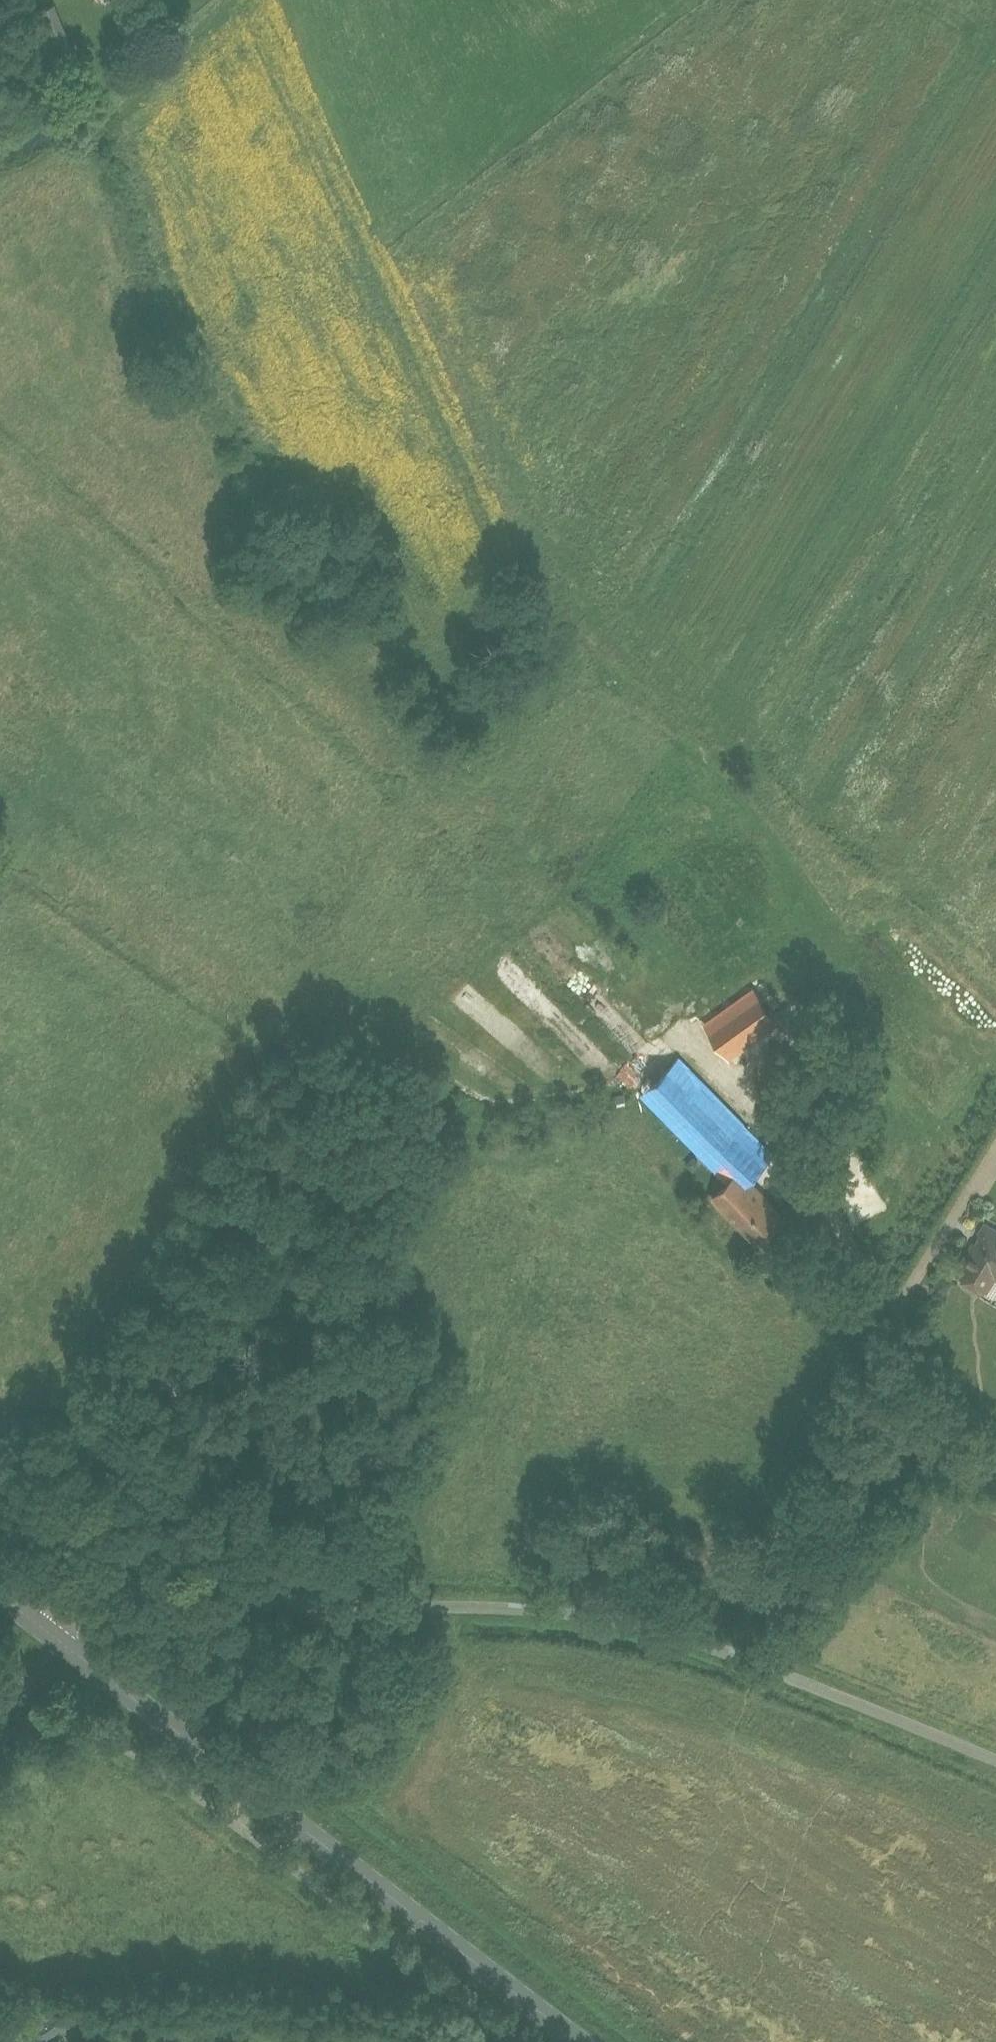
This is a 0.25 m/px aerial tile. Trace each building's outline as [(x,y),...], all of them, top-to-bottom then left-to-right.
[(55,3),(26,16),(44,58),(73,46),(55,3)] [(780,1023),(754,987),(703,1023),(729,1059),(780,1023)] [(774,1154),(678,1058),(640,1095),(727,1183),(712,1197),(756,1242),(783,1215),(748,1180),(774,1154)] [(962,1276),(961,1279),(978,1289),(980,1287),(985,1290),(994,1276),(995,1277),(995,1230),(986,1223),(955,1272),(962,1276)] [(31,2027),(42,2041),(43,2041),(68,2023),(57,2008),(31,2027)]
